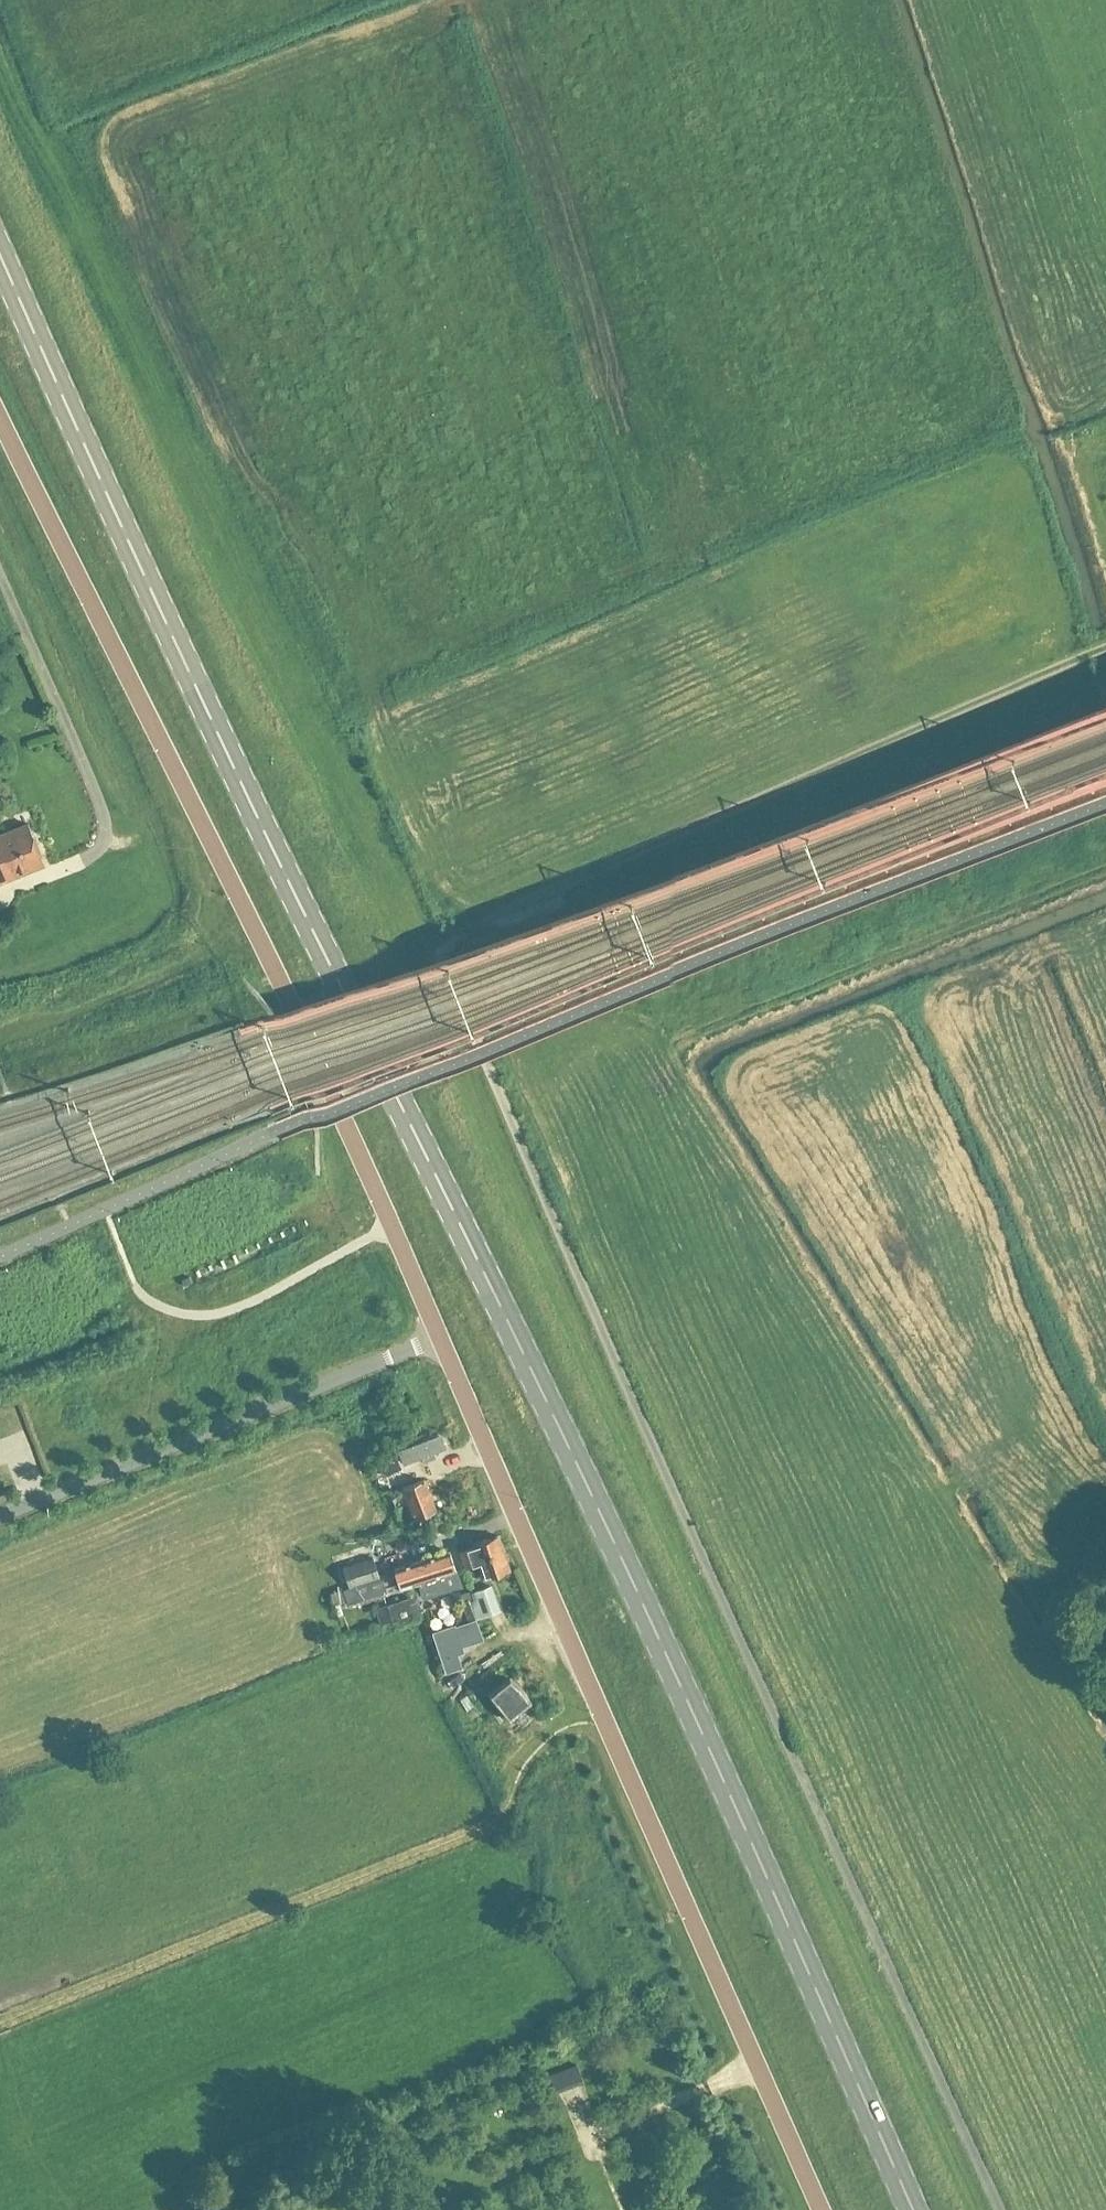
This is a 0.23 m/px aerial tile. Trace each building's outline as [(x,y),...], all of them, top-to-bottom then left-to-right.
[(27,822),(0,832),(0,880),(43,863),(27,822)] [(192,1281),(189,1275),(181,1278),(184,1284),(192,1281)] [(393,1507),(401,1524),(436,1508),(423,1478),(401,1487),(407,1501),(393,1507)] [(509,1569),(497,1531),(474,1538),(476,1544),(459,1550),(465,1568),(480,1563),(484,1577),(509,1569)] [(418,1578),(423,1595),(461,1583),(456,1569),(450,1550),(394,1568),(399,1584),(418,1578)] [(348,1603),(384,1591),(371,1555),(342,1565),(349,1586),(331,1592),(335,1604),(347,1600),(348,1603)] [(476,1618),(500,1609),(491,1583),(471,1590),(473,1598),(469,1599),(476,1618)] [(392,1620),(422,1610),(416,1593),(387,1603),(392,1620)] [(456,1652),(443,1657),(447,1669),(460,1665),(456,1652)] [(490,1694),(509,1718),(530,1699),(510,1676),(490,1694)]
